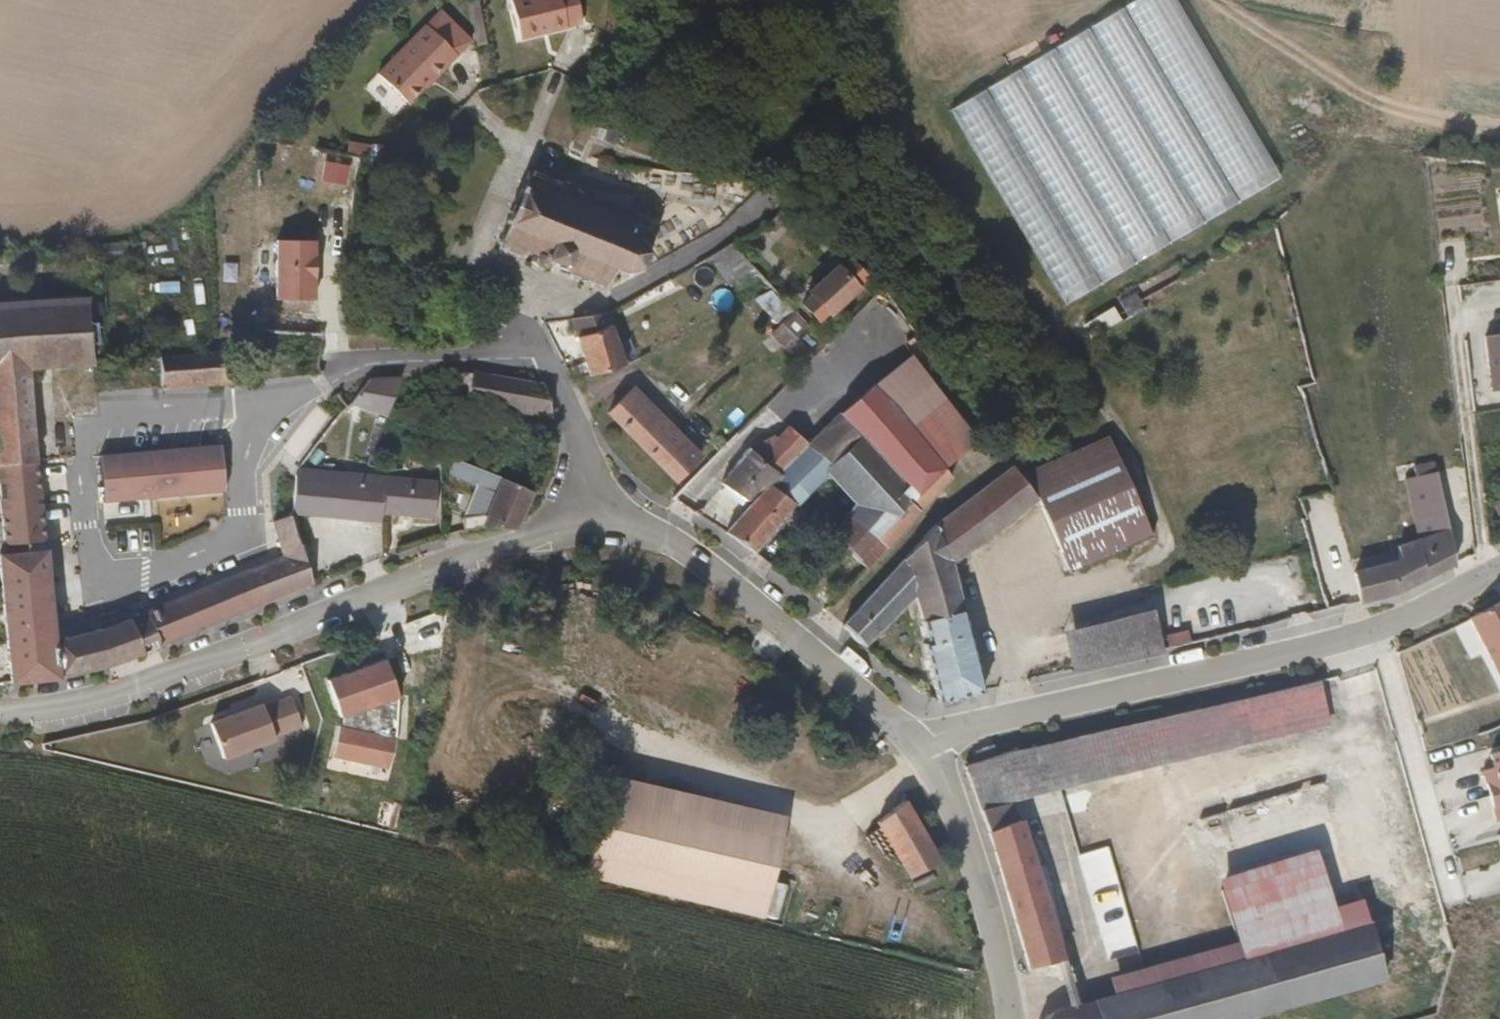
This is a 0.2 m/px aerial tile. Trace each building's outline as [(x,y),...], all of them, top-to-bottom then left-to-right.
[(482,0),(472,0),(483,50),(492,48),(482,0)] [(585,23),(577,0),(521,0),(509,4),(522,43),(585,23)] [(1127,4),(949,100),(1058,300),(1236,204),(1127,4)] [(457,60),(424,30),(378,81),(407,110),(431,83),(433,85),(457,60)] [(634,235),(639,215),(527,178),(497,247),(501,254),(500,259),(512,264),(515,268),(534,273),(538,287),(562,295),(569,282),(584,287),(586,292),(598,290),(610,292),(616,277),(626,279),(629,284),(635,282),(640,275),(648,277),(654,274),(650,269),(658,252),(649,246),(648,238),(644,235),(641,238),(634,235)] [(836,225),(828,219),(821,228),(829,234),(836,225)] [(312,239),(269,238),(272,296),(311,297),(312,239)] [(854,258),(853,258),(840,248),(835,255),(831,252),(804,292),(807,295),(805,299),(821,311),(824,307),(828,310),(857,268),(853,265),(857,260),(854,258)] [(1499,338),(1499,301),(1486,304),(1493,339),(1499,338)] [(37,381),(95,374),(97,374),(92,313),(0,324),(0,386),(37,381)] [(597,322),(586,323),(603,378),(636,368),(619,314),(597,322)] [(819,374),(832,363),(843,352),(836,345),(817,325),(812,320),(789,342),(819,374)] [(937,345),(936,344),(882,394),(937,463),(948,474),(983,442),(926,357),(937,346),(937,345)] [(165,394),(230,387),(227,358),(163,366),(165,394)] [(7,477),(48,474),(37,381),(0,386),(0,412),(5,456),(7,477)] [(418,383),(401,382),(376,411),(399,415),(418,383)] [(476,401),(481,384),(424,383),(418,412),(413,412),(409,432),(430,435),(436,409),(461,406),(463,401),(476,404),(476,401)] [(489,384),(481,384),(476,401),(505,409),(510,387),(489,384)] [(687,484),(712,460),(639,386),(615,410),(687,484)] [(542,392),(510,387),(505,409),(535,419),(542,405),(543,399),(542,392)] [(551,394),(542,392),(543,399),(542,405),(535,419),(565,427),(551,394)] [(913,488),(937,463),(882,394),(854,421),(873,443),(913,488)] [(841,472),(873,443),(854,421),(820,454),(839,473),(841,472)] [(1159,545),(1158,541),(1118,441),(1099,449),(1083,456),(1082,455),(1028,481),(1023,471),(958,513),(927,545),(852,622),(876,656),(890,641),(882,631),(927,585),(930,599),(926,601),(933,632),(928,633),(931,645),(936,644),(942,674),(947,701),(951,703),(994,693),(968,556),(1041,507),(1076,580),(1159,545)] [(754,508),(759,503),(766,507),(789,485),(818,456),(806,443),(793,455),(764,455),(734,489),(754,508)] [(885,518),(913,488),(873,443),(841,472),(867,499),(885,518)] [(118,506),(246,493),(241,445),(113,457),(118,506)] [(839,473),(820,454),(818,456),(789,485),(808,502),(808,503),(839,473)] [(955,482),(948,474),(937,463),(913,488),(885,518),(877,526),(896,544),(926,512),(955,482)] [(514,486),(471,472),(460,469),(455,487),(506,503),(514,486)] [(1422,481),(1444,476),(1442,469),(1421,474),(1422,481)] [(7,477),(16,558),(57,552),(48,474),(7,477)] [(1426,546),(1435,585),(1468,567),(1444,476),(1422,481),(1410,484),(1426,546)] [(388,525),(398,526),(396,489),(309,485),(304,488),(299,531),(342,533),(344,499),(389,501),(388,525)] [(808,502),(789,485),(766,507),(736,537),(763,556),(808,502)] [(522,527),(542,496),(514,486),(506,503),(497,523),(473,530),(472,542),(491,538),(522,527)] [(442,492),(396,489),(398,526),(440,528),(442,492)] [(389,501),(344,499),(342,533),(388,535),(388,525),(389,501)] [(840,532),(858,548),(877,564),(896,544),(877,526),(885,518),(867,499),(840,532)] [(782,570),(814,594),(832,575),(858,548),(840,532),(825,519),(782,570)] [(1354,610),(1332,537),(1327,522),(1318,525),(1320,532),(1316,533),(1335,615),(1354,610)] [(284,572),(168,619),(182,658),(324,599),(299,531),(275,538),(284,572)] [(1414,596),(1435,585),(1426,546),(1401,556),(1404,565),(1397,567),(1407,598),(1414,596)] [(850,592),(877,564),(858,548),(832,575),(850,592)] [(69,647),(57,552),(16,558),(31,701),(74,691),(69,647)] [(1360,578),(1367,607),(1407,598),(1397,567),(1360,578)] [(1465,617),(1499,689),(1499,600),(1465,617)] [(1171,652),(1160,612),(1070,633),(1080,674),(1171,652)] [(138,631),(120,638),(69,647),(74,691),(143,672),(182,658),(168,619),(138,631)] [(927,677),(942,674),(936,644),(931,645),(921,647),(927,677)] [(1226,709),(1237,742),(1322,721),(1314,687),(1226,709)] [(260,764),(344,738),(329,701),(244,726),(260,764)] [(1237,742),(1226,709),(1052,752),(1067,794),(1063,797),(1065,802),(1121,788),(1119,771),(1237,742)] [(1489,747),(1493,764),(1481,767),(1492,818),(1499,817),(1499,744),(1489,747)] [(988,828),(1010,909),(1048,899),(1030,810),(1065,802),(1063,797),(1067,794),(1052,752),(968,772),(988,828)] [(767,906),(787,815),(613,775),(593,863),(767,906)] [(941,863),(903,803),(874,823),(912,882),(941,863)] [(1062,913),(1051,915),(1048,899),(1010,909),(1021,987),(1061,980),(1054,938),(1065,935),(1062,913)] [(1386,947),(1381,924),(1250,960),(1102,1002),(1107,1018),(1122,1018),(1386,947)] [(1122,1018),(1317,1018),(1394,998),(1386,947),(1122,1018)]
